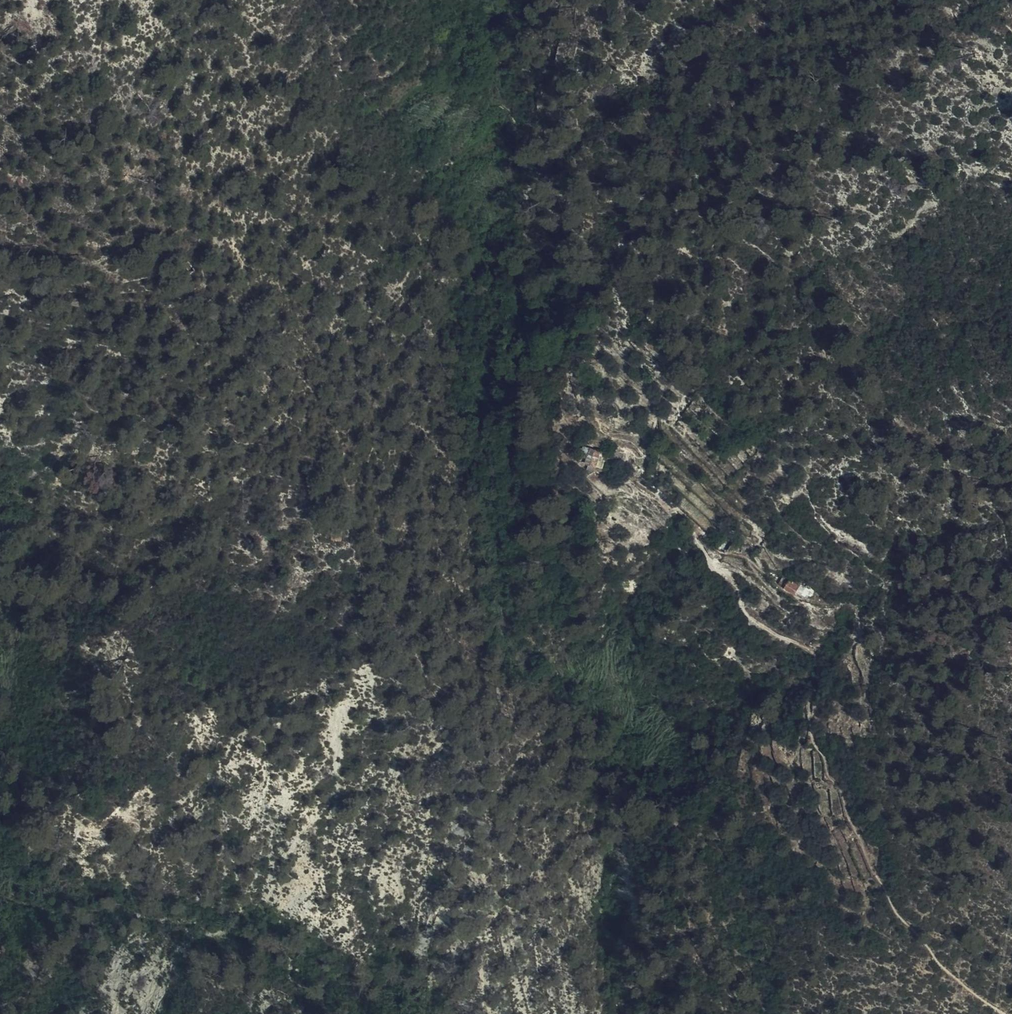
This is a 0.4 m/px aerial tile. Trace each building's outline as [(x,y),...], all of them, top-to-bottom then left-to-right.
[(589,445),(585,445),(581,461),(599,465),(601,457),(603,449),(589,445)] [(601,457),(599,465),(606,466),(608,458),(601,457)] [(348,527),(347,526),(335,526),(333,538),(347,542),(348,527)] [(726,536),(720,544),(729,552),(735,545),(726,536)] [(145,579),(134,577),(132,590),(143,592),(145,579)] [(794,597),(802,590),(794,581),(786,588),(794,597)]
